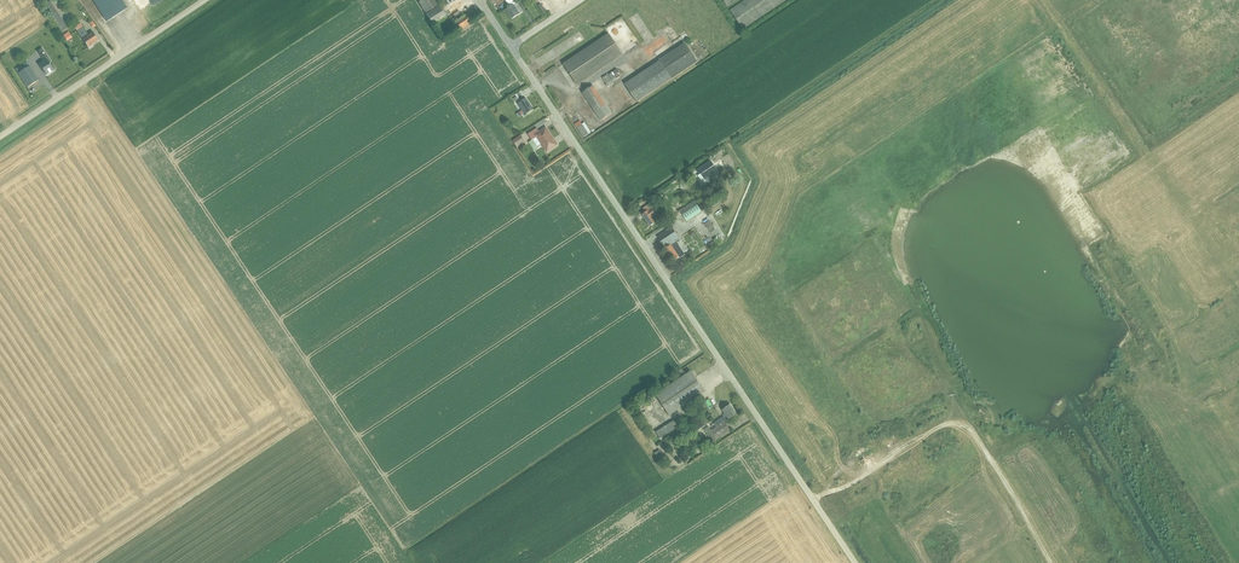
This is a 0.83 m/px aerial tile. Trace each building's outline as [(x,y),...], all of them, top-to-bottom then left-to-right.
[(127,8),(122,0),(93,0),(107,22),(127,8)] [(418,3),(425,13),(438,5),(435,0),(421,0),(418,3)] [(510,7),(505,10),(511,19),(523,12),(517,3),(521,0),(505,0),(510,7)] [(730,10),(743,29),(787,0),(745,0),(730,10)] [(50,1),(43,5),(61,32),(67,27),(50,1)] [(541,4),(538,6),(543,14),(546,12),(541,4)] [(438,6),(425,14),(434,27),(447,18),(438,6)] [(464,16),(452,24),(458,32),(472,23),(467,16),(464,16)] [(88,47),(98,40),(93,32),(88,35),(83,27),(77,31),(88,47)] [(609,34),(563,64),(577,85),(622,54),(609,34)] [(660,60),(625,84),(637,102),(672,79),(698,62),(685,43),(659,60),(660,60)] [(51,62),(42,48),(37,51),(43,61),(39,64),(46,75),(54,70),(49,63),(51,62)] [(29,66),(18,73),(27,88),(39,80),(29,66)] [(608,74),(602,78),(607,85),(608,86),(613,83),(608,74)] [(593,86),(582,93),(601,121),(612,113),(593,86)] [(516,97),(513,99),(515,101),(524,95),(521,90),(515,94),(516,97)] [(522,110),(516,114),(518,117),(524,114),(525,115),(533,110),(526,98),(517,104),(522,110)] [(580,121),(575,124),(583,137),(591,132),(584,122),(582,124),(580,121)] [(537,128),(527,134),(532,140),(529,142),(534,150),(538,148),(537,147),(541,144),(547,153),(557,146),(552,140),(553,139),(546,128),(539,132),(537,128)] [(521,135),(512,141),(517,148),(526,143),(521,135)] [(710,160),(696,170),(699,174),(698,175),(701,181),(704,179),(705,180),(705,179),(706,180),(710,177),(709,176),(718,171),(710,160)] [(717,199),(711,203),(714,207),(720,203),(717,199)] [(645,212),(642,214),(650,226),(657,222),(654,217),(658,214),(651,203),(643,208),(645,212)] [(696,205),(680,215),(686,224),(698,216),(697,216),(702,212),(696,205)] [(725,210),(715,216),(718,220),(727,214),(725,210)] [(709,221),(704,224),(711,233),(715,230),(709,221)] [(665,249),(676,241),(680,239),(672,227),(657,237),(660,242),(659,243),(660,245),(662,244),(665,249)] [(676,241),(665,249),(673,261),(679,257),(680,258),(685,255),(676,241)] [(691,371),(656,395),(669,416),(705,392),(691,371)] [(706,398),(701,401),(706,409),(711,406),(706,398)] [(709,427),(704,430),(712,442),(731,431),(725,422),(736,414),(730,405),(722,410),(724,414),(723,415),(724,416),(713,423),(716,427),(711,430),(709,427)] [(680,417),(656,432),(660,439),(684,423),(680,417)] [(704,420),(696,425),(700,429),(707,424),(704,420)] [(660,450),(654,453),(660,462),(666,458),(660,450)]
